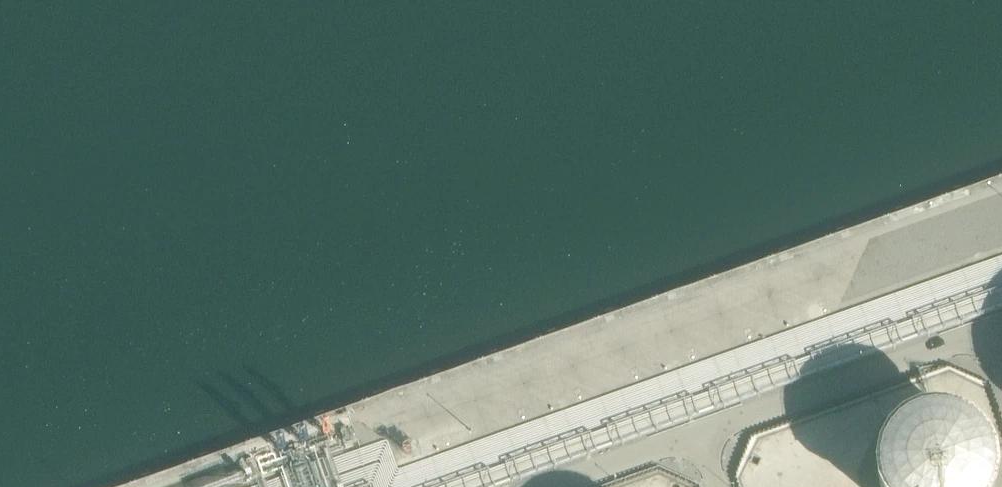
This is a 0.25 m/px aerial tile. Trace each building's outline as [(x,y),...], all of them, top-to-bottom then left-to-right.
[(1001,485),(1001,472),(998,459),(992,447),(985,437),(975,428),(964,422),(952,418),(939,417),(927,418),(915,422),(904,429),(894,437),(886,447),(881,459),(878,471),(878,484),(879,486),(1000,486),(1001,485)] [(745,486),(841,486),(831,482),(838,468),(829,442),(799,428),(762,441),(743,480),(745,486)]
